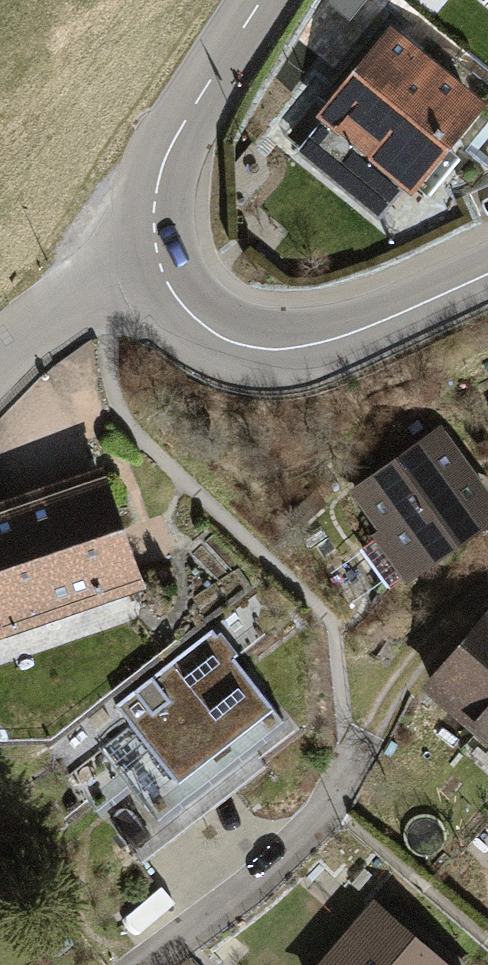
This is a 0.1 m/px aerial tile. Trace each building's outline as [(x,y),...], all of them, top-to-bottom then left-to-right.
[(327,2),(350,19),(364,0),(329,0),(327,2)] [(484,106),(389,27),(315,116),(410,195),(484,106)] [(349,488),(378,531),(371,536),(405,585),(487,527),(487,489),(442,423),(349,488)] [(0,518),(0,578),(2,584),(0,585),(0,657),(173,601),(132,475),(0,518)] [(421,690),(487,747),(487,611),(421,690)] [(297,729),(222,633),(126,708),(144,731),(68,790),(125,863),(297,729)] [(373,903),(320,964),(446,964),(373,903)] [(230,941),(216,954),(223,962),(237,948),(230,941)]
